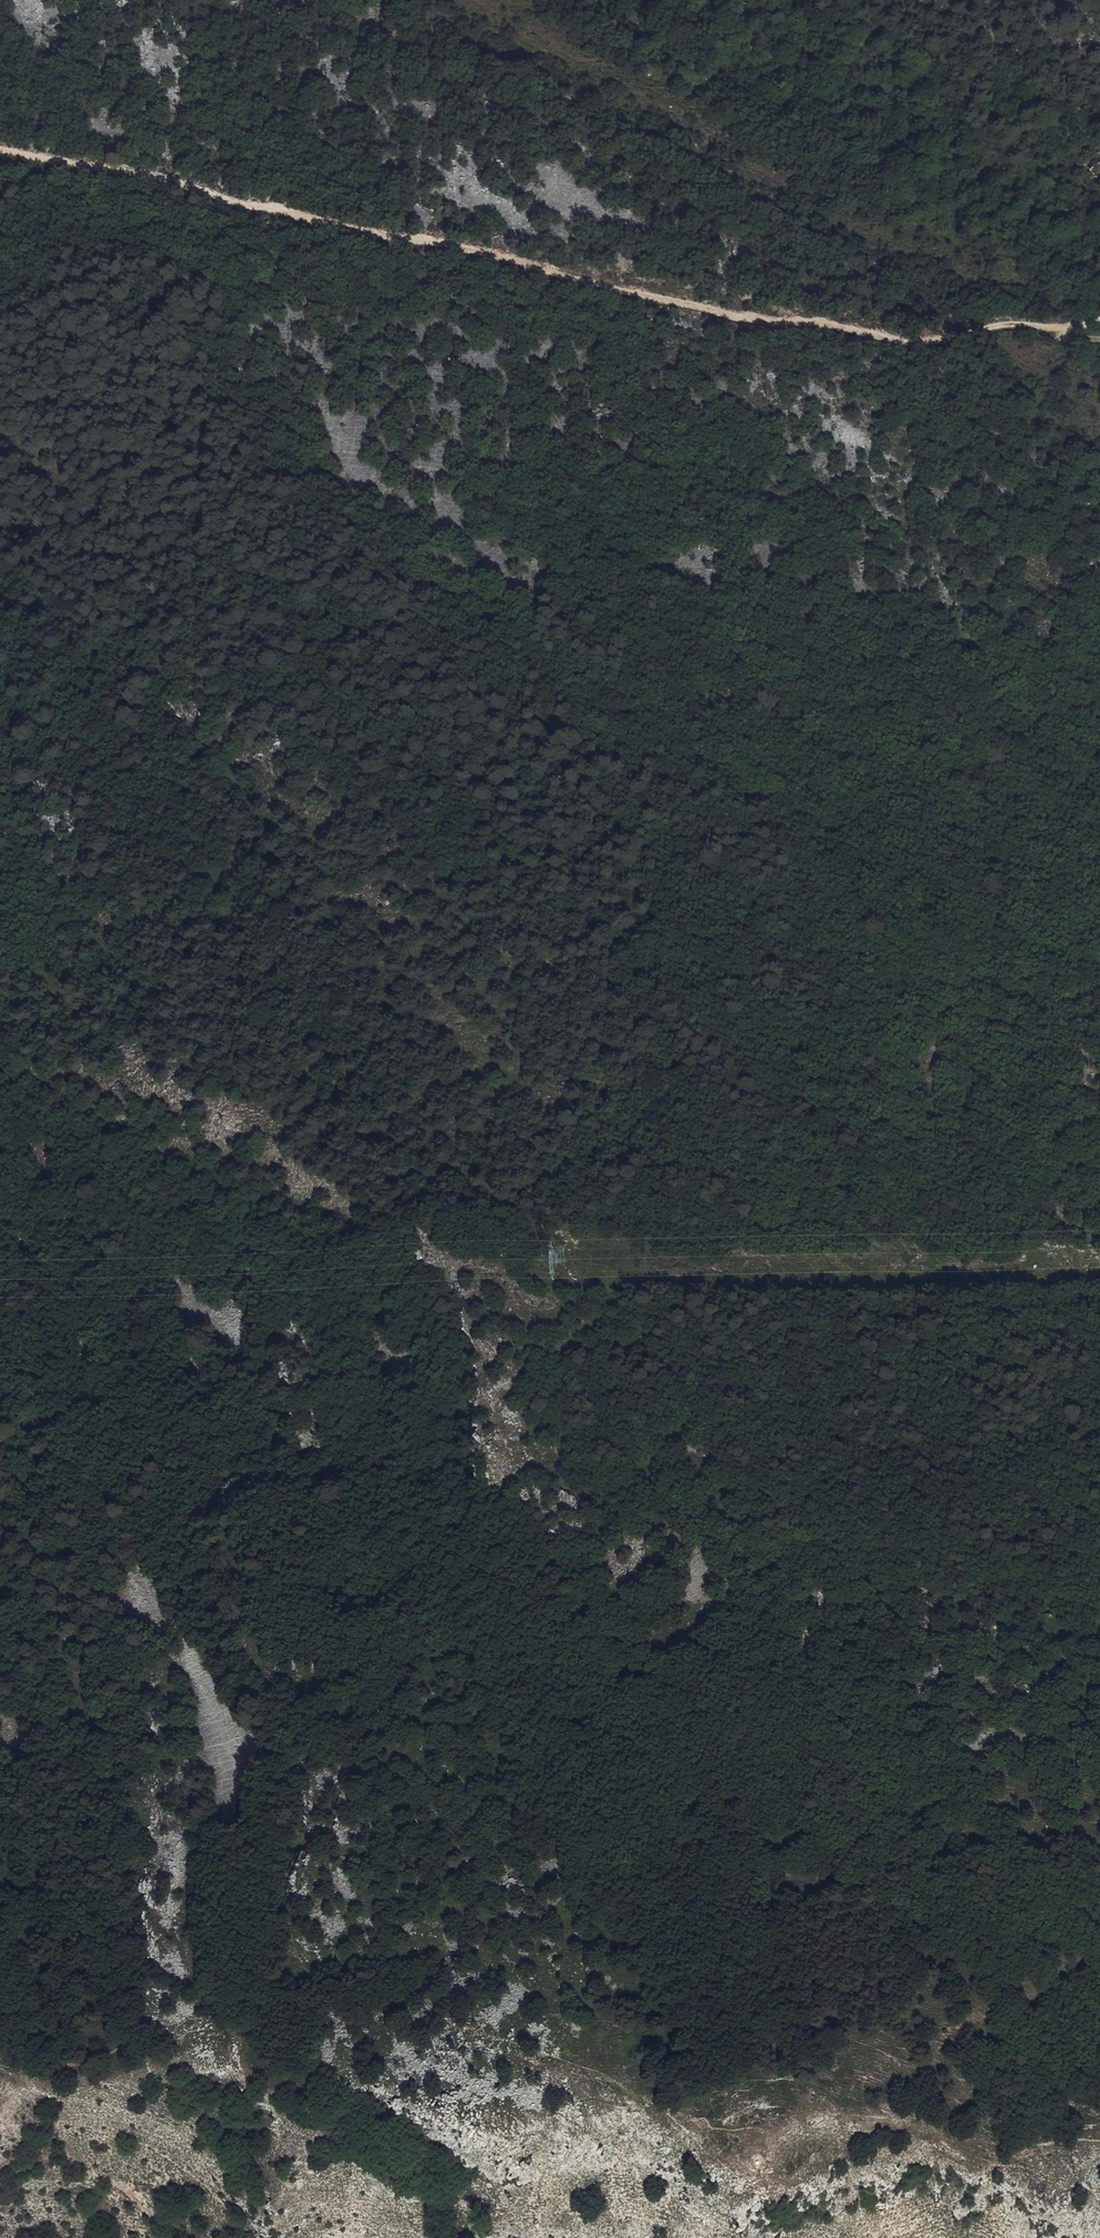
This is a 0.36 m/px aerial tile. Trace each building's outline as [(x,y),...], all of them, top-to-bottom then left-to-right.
[(1098,145),(1092,150),(1099,163),(1099,148),(1098,145)]
